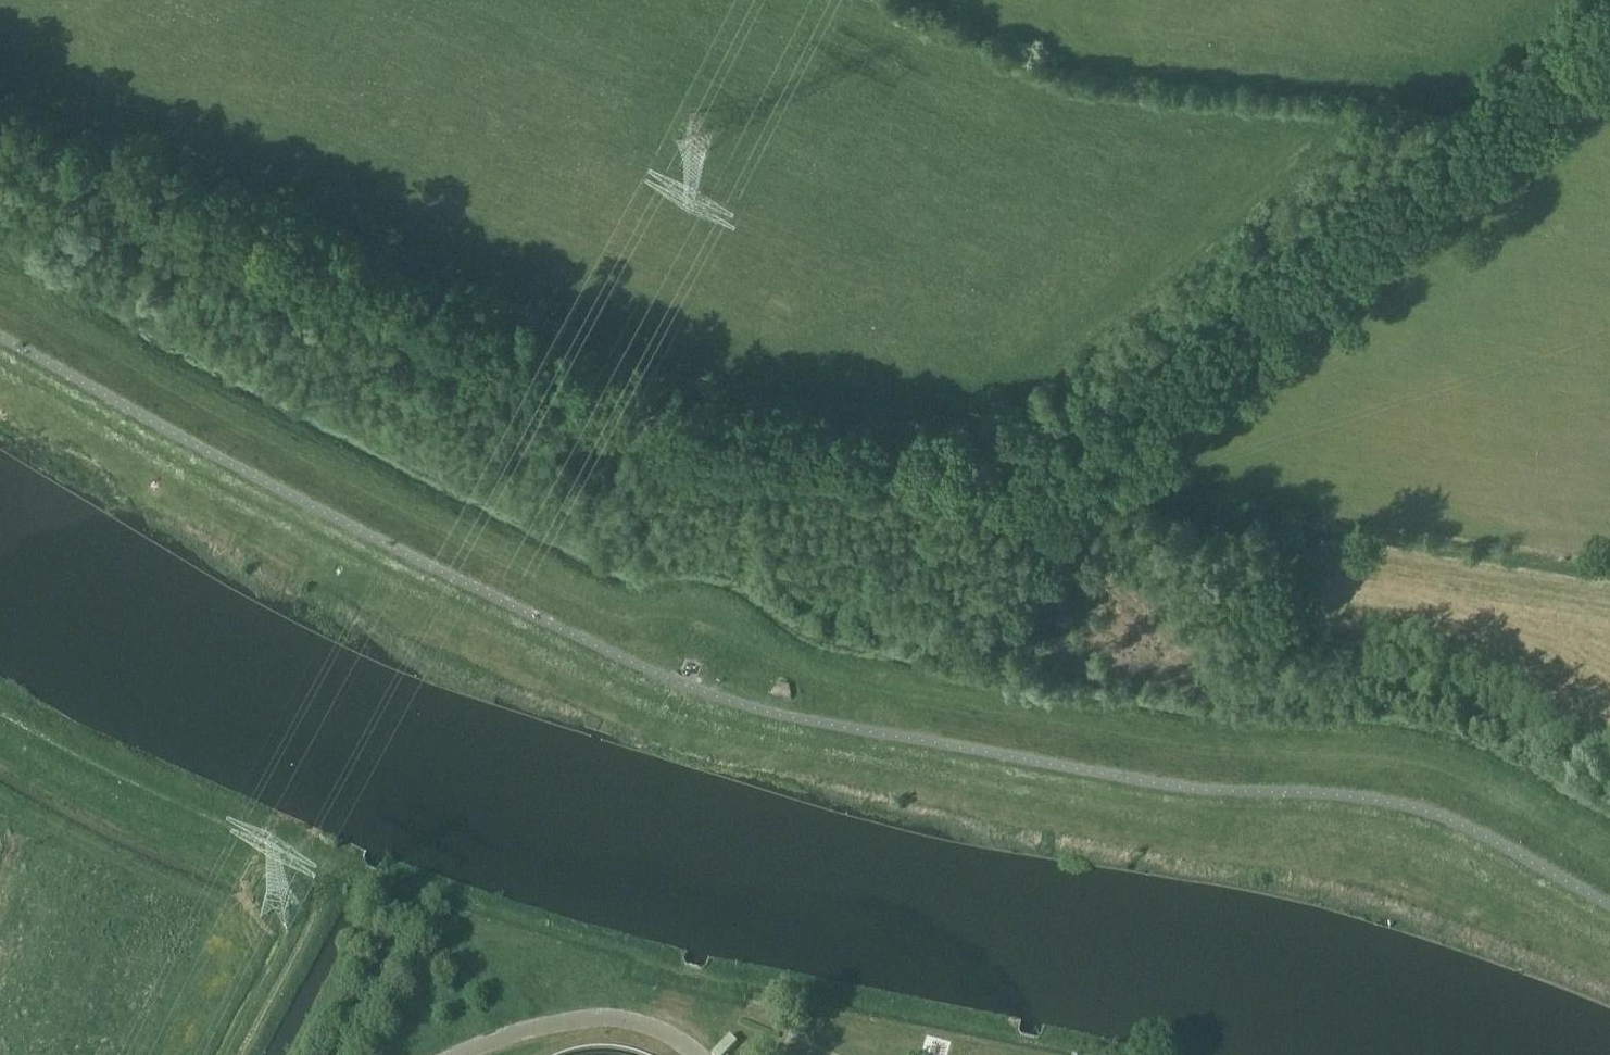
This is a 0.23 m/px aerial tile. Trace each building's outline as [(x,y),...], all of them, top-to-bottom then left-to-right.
[(792,698),(793,694),(790,684),(779,682),(773,687),(772,693),(792,698)]
